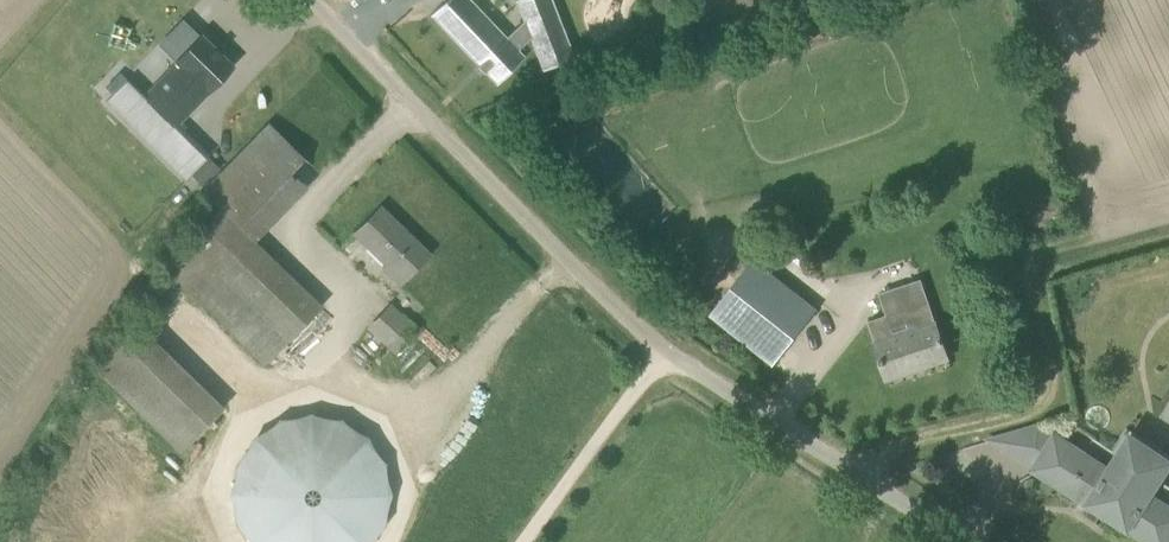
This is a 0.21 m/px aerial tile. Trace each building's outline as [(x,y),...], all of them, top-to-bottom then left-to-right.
[(431,15),(479,64),(477,66),(485,74),(487,72),(498,84),(529,54),(521,45),(531,35),(545,68),(577,55),(557,5),(525,18),(525,19),(510,34),(476,0),(444,0),(442,1),(443,2),(431,15)] [(165,158),(189,133),(175,119),(205,87),(209,91),(235,65),(202,34),(176,61),(181,66),(149,100),(129,81),(110,101),(165,158)] [(385,269),(401,284),(430,254),(381,206),(355,233),(389,265),(385,269)] [(169,259),(253,342),(270,359),(322,306),(254,240),(227,214),(220,207),(169,259)] [(816,309),(753,260),(711,314),(773,363),(816,309)] [(881,358),(880,359),(887,379),(948,359),(929,301),(868,321),(881,358)] [(368,328),(394,353),(416,329),(390,305),(368,328)] [(138,323),(96,365),(180,449),(223,407),(138,323)] [(227,493),(233,517),(246,538),(251,541),(361,541),(374,527),(384,501),(384,474),(375,448),(358,427),(334,412),(308,407),(280,412),(256,425),(238,445),(229,468),(227,493)] [(1105,510),(1156,541),(1168,541),(1168,485),(1165,483),(1168,477),(1168,455),(1127,428),(1113,450),(1094,438),(1090,445),(1080,439),(1073,451),(1074,451),(1057,479),(1105,510)]
